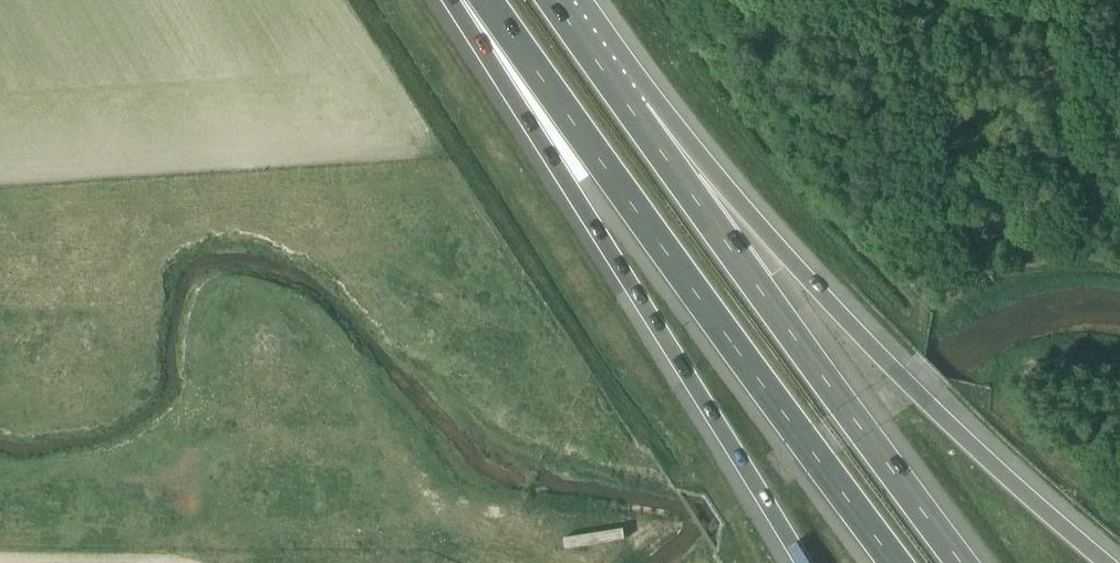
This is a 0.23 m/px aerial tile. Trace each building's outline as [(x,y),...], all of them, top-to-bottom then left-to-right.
[(596,518),(561,520),(562,545),(619,542),(619,529),(597,530),(596,518)]
